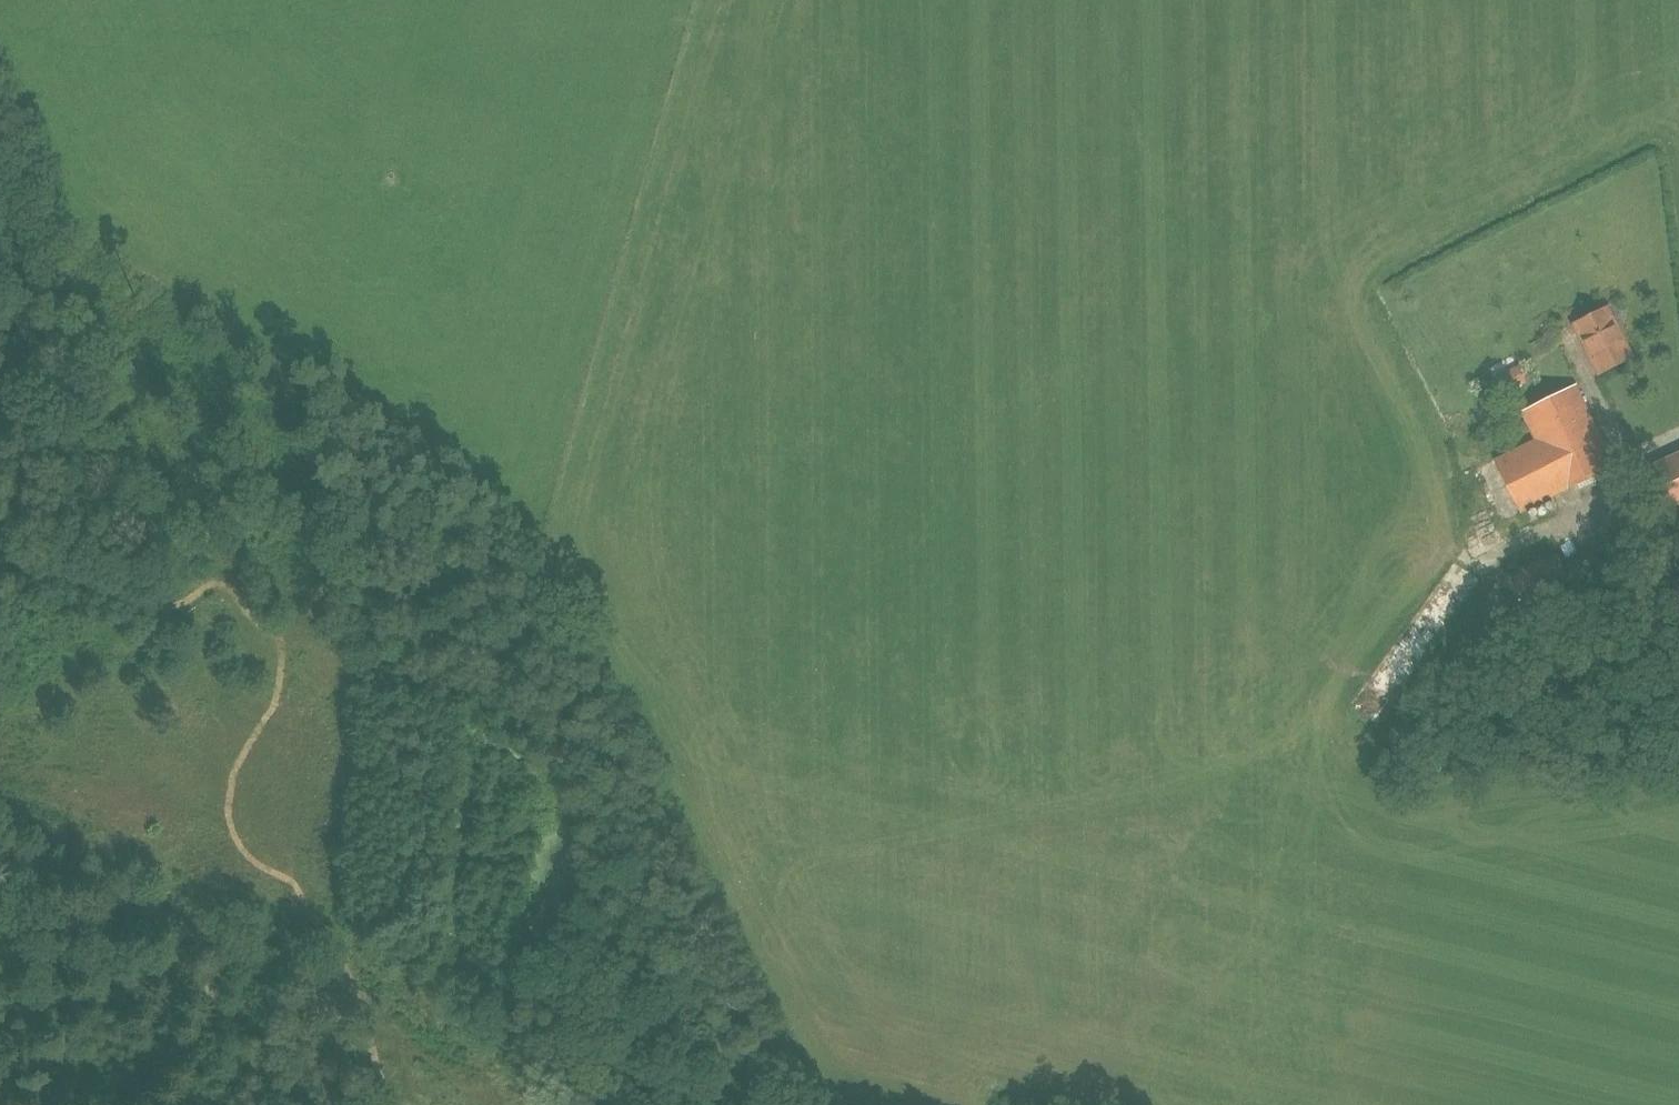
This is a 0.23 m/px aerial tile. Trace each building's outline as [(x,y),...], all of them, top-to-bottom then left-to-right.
[(1514,259),(1504,264),(1514,282),(1523,277),(1514,259)] [(1630,359),(1620,338),(1618,340),(1614,331),(1616,330),(1606,309),(1574,325),(1598,374),(1630,359)] [(1522,357),(1495,368),(1501,384),(1529,373),(1522,357)] [(1521,513),(1616,465),(1577,383),(1521,413),(1533,439),(1494,459),(1521,513)] [(1527,615),(1576,596),(1559,554),(1511,571),(1527,615)] [(1402,647),(1395,642),(1358,695),(1377,708),(1425,640),(1412,632),(1402,647)]
